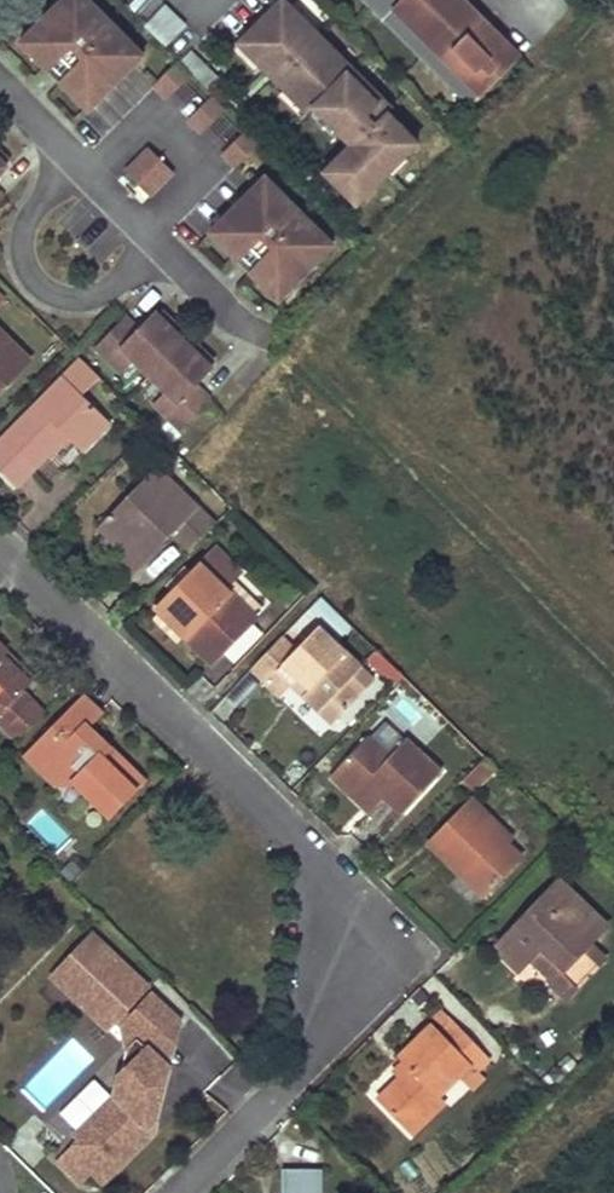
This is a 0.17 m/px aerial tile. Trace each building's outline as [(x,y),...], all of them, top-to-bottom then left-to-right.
[(87,0),(61,0),(31,30),(44,43),(32,56),(48,72),(51,69),(61,80),(59,83),(75,99),(88,86),(100,99),(143,56),(87,0)] [(380,20),(391,8),(430,46),(418,58),(431,71),(443,59),(480,96),(518,58),(494,33),(480,47),(454,21),(468,8),(460,0),(360,0),(380,20)] [(393,109),(352,69),(350,71),(340,60),(341,58),(329,46),(327,47),(305,26),(306,24),(295,13),(294,15),(281,2),(238,45),(262,68),(268,62),(274,68),(290,52),(301,63),(285,79),(291,85),(285,91),(308,114),(313,109),(340,135),(346,129),(352,135),(365,121),(376,132),(363,146),(369,151),(363,157),(353,146),(352,147),(325,174),(358,206),(419,144),(388,114),(393,109)] [(163,6),(142,30),(165,49),(186,26),(163,6)] [(391,8),(380,20),(418,58),(430,46),(391,8)] [(468,8),(454,21),(480,47),(494,33),(468,8)] [(32,56),(44,43),(31,30),(19,44),(32,56)] [(285,79),(301,63),(290,52),(274,68),(268,62),(262,68),(285,91),(291,85),(285,79)] [(443,59),(431,71),(468,108),(480,96),(443,59)] [(167,99),(190,75),(177,62),(153,85),(167,99)] [(61,80),(51,69),(48,72),(59,83),(61,80)] [(100,99),(88,86),(75,99),(88,112),(100,99)] [(201,133),(224,109),(211,96),(187,120),(201,133)] [(363,146),(376,132),(365,121),(352,135),(346,129),(340,135),(352,147),(353,146),(363,157),(369,151),(363,146)] [(235,167),(259,143),(246,130),(222,153),(235,167)] [(149,196),(172,172),(148,149),(125,172),(149,196)] [(334,245),(265,177),(222,220),(235,233),(223,246),(239,262),(241,259),(252,269),(249,272),(265,288),(278,276),(291,288),(334,245)] [(223,246),(235,233),(222,220),(210,233),(223,246)] [(252,269),(241,259),(239,262),(249,272),(252,269)] [(291,288),(278,276),(265,288),(278,301),(291,288)] [(209,364),(199,355),(203,351),(173,321),(168,326),(159,317),(155,312),(138,329),(125,317),(95,348),(110,362),(122,350),(134,361),(165,391),(177,403),(165,415),(180,429),(210,398),(197,386),(213,369),(209,364)] [(173,321),(163,312),(159,317),(168,326),(173,321)] [(29,359),(0,330),(0,389),(29,359)] [(123,374),(134,361),(122,350),(110,362),(123,374)] [(213,360),(207,354),(203,351),(199,355),(209,364),(213,360)] [(82,393),(99,376),(80,358),(63,374),(0,437),(0,472),(13,485),(67,432),(82,448),(110,421),(82,393)] [(165,415),(177,403),(165,391),(153,403),(165,415)] [(157,467),(129,496),(101,524),(126,550),(141,564),(173,533),(191,550),(216,525),(157,467)] [(195,626),(219,650),(256,614),(226,584),(239,571),(217,548),(157,607),(185,635),(195,626)] [(120,556),(135,571),(141,564),(126,550),(120,556)] [(332,719),(344,708),(355,696),(343,684),(360,667),(319,625),(294,650),(281,637),(253,665),(267,679),(280,666),(293,678),(332,719)] [(185,635),(209,660),(219,650),(195,626),(185,635)] [(15,670),(2,658),(6,653),(0,647),(0,713),(19,693),(28,683),(15,670)] [(371,660),(396,684),(403,676),(379,652),(371,660)] [(267,679),(280,691),(293,678),(280,666),(267,679)] [(28,701),(19,693),(0,713),(0,721),(5,726),(28,701)] [(71,781),(89,798),(107,816),(140,782),(85,727),(94,718),(78,702),(25,756),(53,784),(71,781)] [(384,718),(367,735),(336,769),(368,800),(378,789),(385,795),(402,811),(440,770),(404,737),(384,718)] [(486,757),(463,779),(475,791),(497,769),(486,757)] [(368,800),(336,769),(329,776),(368,812),(385,795),(378,789),(368,800)] [(520,857),(514,850),(507,844),(512,839),(469,797),(427,839),(484,894),(520,857)] [(540,955),(548,963),(556,971),(546,981),(561,996),(598,959),(584,945),(603,927),(558,881),(499,940),(521,962),(538,946),(543,951),(540,955)] [(105,1029),(143,987),(88,936),(50,977),(105,1029)] [(521,962),(499,940),(494,945),(516,967),(521,962)] [(164,1069),(176,1023),(148,997),(135,1011),(163,1038),(148,1053),(164,1069)] [(144,1128),(152,1120),(164,1069),(148,1053),(163,1038),(135,1011),(119,1027),(132,1040),(124,1049),(112,1096),(74,1135),(80,1140),(58,1163),(79,1183),(89,1172),(102,1184),(150,1133),(144,1128)] [(376,1097),(392,1114),(409,1132),(443,1099),(434,1091),(466,1060),(475,1067),(487,1056),(453,1020),(440,1032),(431,1024),(399,1055),(409,1065),(376,1097)] [(274,1171),(275,1192),(302,1192),(301,1170),(274,1171)] [(301,1170),(302,1192),(321,1192),(320,1170),(301,1170)]
